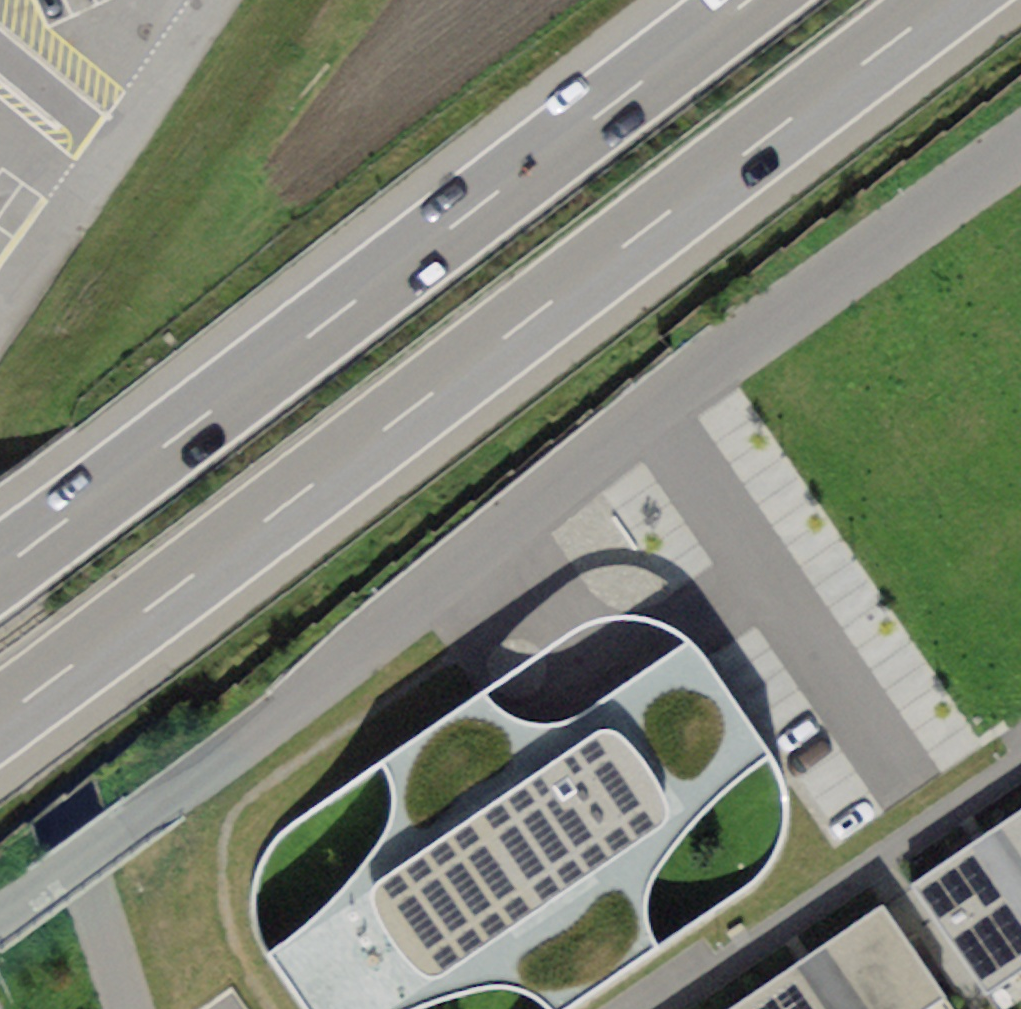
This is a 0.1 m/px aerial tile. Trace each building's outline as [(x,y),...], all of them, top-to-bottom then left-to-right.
[(486,691),(379,762),(388,776),(392,802),(386,829),(372,851),(343,887),(310,919),(269,953),(309,1008),(411,1008),(446,996),(486,986),(506,986),(532,995),(546,1008),(560,1008),(657,942),(648,927),(646,886),(668,850),(717,795),(768,756),(701,659),(687,639),(570,719),(547,724),(525,722),(503,712),(486,691)] [(998,825),(1020,859),(1020,809),(998,825)] [(998,825),(969,845),(1020,920),(1020,859),(998,825)] [(911,886),(986,994),(1020,970),(1020,920),(969,845),(911,886)] [(823,944),(868,1008),(924,1008),(943,996),(880,904),(823,944)] [(797,961),(831,1008),(868,1008),(823,944),(797,961)] [(737,1003),(741,1008),(831,1008),(797,961),(737,1003)]
